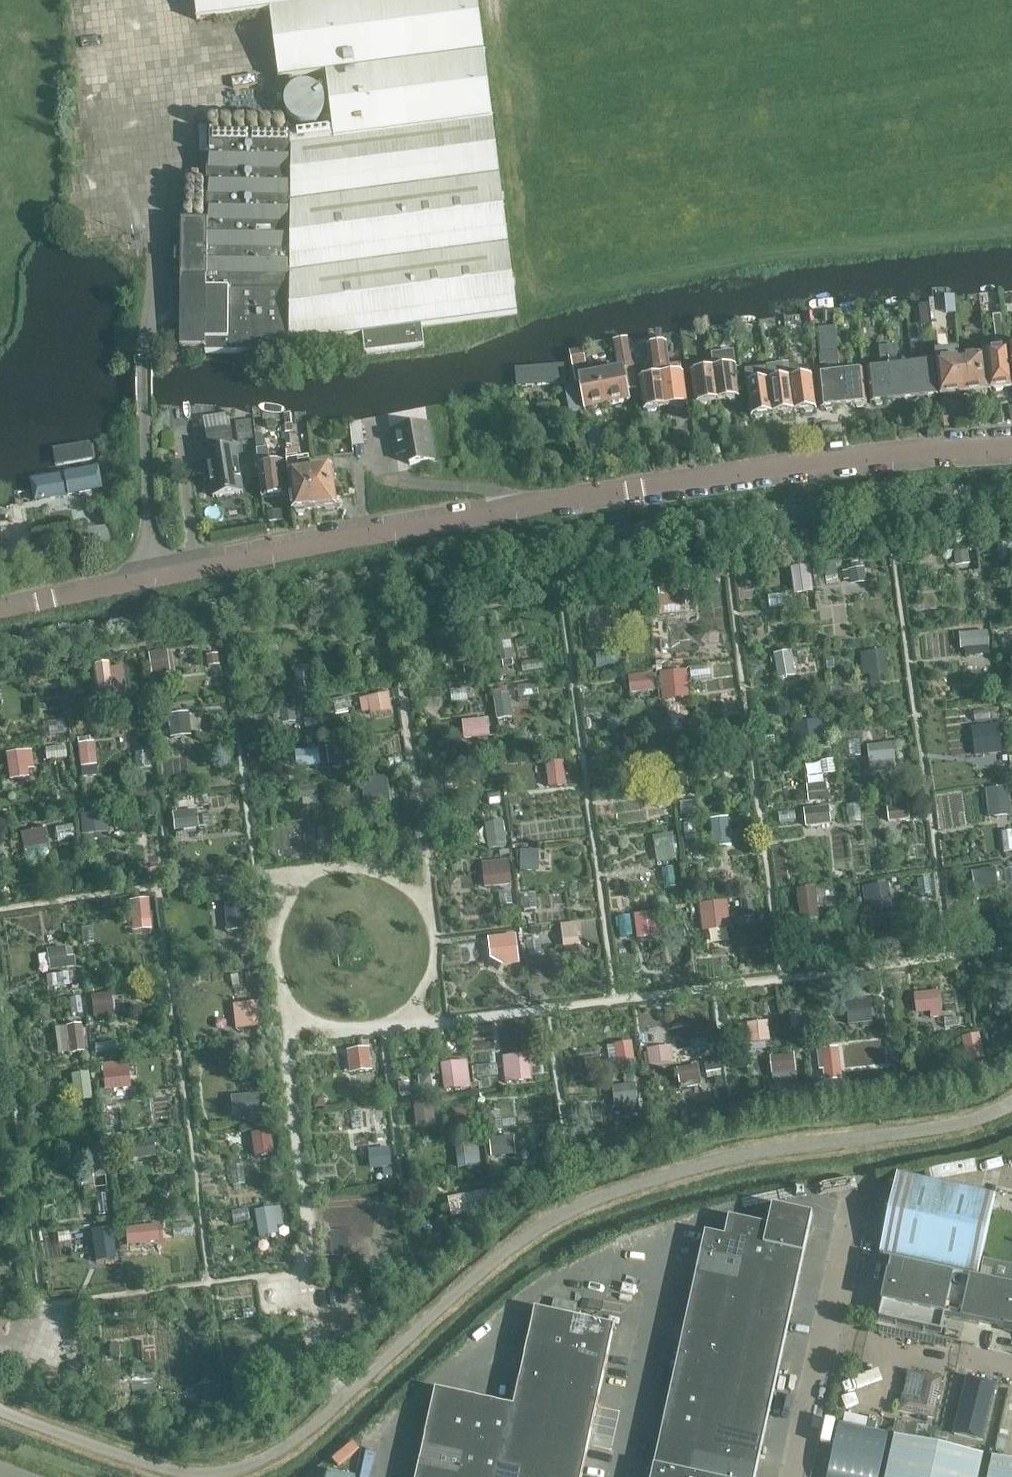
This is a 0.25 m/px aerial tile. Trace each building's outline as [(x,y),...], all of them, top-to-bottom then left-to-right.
[(208,223),(183,223),(181,348),(206,348),(206,353),(289,354),(289,345),(363,336),(365,356),(425,348),(422,328),(518,316),(493,121),(477,0),(196,0),(198,21),(271,11),(280,80),(327,74),(334,128),(292,134),(208,133),(208,223)] [(304,86),(296,89),(289,95),(286,104),(287,112),(291,120),(299,125),(308,126),(316,124),(323,118),(326,109),(325,100),(320,92),(313,87),(304,86)] [(919,306),(921,327),(930,326),(928,305),(919,306)] [(839,363),(838,351),(835,328),(818,329),(822,366),(830,365),(831,375),(818,376),(821,409),(825,409),(827,411),(832,410),(834,408),(844,407),(841,374),(840,374),(839,363)] [(717,333),(709,334),(710,346),(719,345),(717,333)] [(710,346),(709,334),(701,335),(703,347),(710,346)] [(910,343),(912,355),(920,355),(919,342),(910,343)] [(667,344),(657,346),(665,408),(674,407),(677,409),(684,408),(686,406),(687,405),(683,375),(671,376),(667,344)] [(889,358),(890,369),(894,401),(905,400),(907,402),(912,402),(914,399),(917,399),(913,366),(898,368),(896,345),(887,346),(889,358)] [(665,408),(657,346),(648,347),(652,379),(640,380),(644,411),(646,411),(649,413),(656,412),(658,409),(665,408)] [(881,359),(889,358),(887,346),(880,347),(881,359)] [(579,382),(585,410),(630,401),(628,387),(636,386),(629,347),(620,349),(624,370),(595,375),(596,379),(581,382),(579,382)] [(583,350),(570,353),(573,366),(578,365),(585,363),(583,350)] [(845,350),(838,351),(839,363),(847,363),(845,350)] [(964,394),(960,362),(959,351),(935,353),(941,397),(964,394)] [(1009,352),(986,355),(991,391),(994,390),(996,392),(1002,392),(1004,389),(1011,388),(1011,378),(1009,352)] [(736,368),(734,355),(712,358),(714,371),(718,401),(728,400),(730,402),(735,401),(738,399),(741,398),(736,368)] [(984,359),(960,362),(964,394),(973,393),(976,395),(982,394),(984,391),(987,391),(984,359)] [(913,366),(917,399),(927,398),(929,400),(935,399),(936,396),(940,396),(936,363),(913,366)] [(581,382),(578,365),(573,366),(576,383),(579,382),(581,382)] [(789,366),(791,380),(795,412),(804,411),(806,413),(812,412),(814,410),(817,410),(813,378),(800,379),(799,365),(789,366)] [(773,415),(769,383),(767,366),(759,367),(761,384),(747,385),(751,417),(754,417),(756,419),(762,418),(763,416),(773,415)] [(894,401),(890,369),(867,371),(871,404),(875,403),(877,406),(882,405),(884,402),(894,401)] [(568,370),(516,372),(517,389),(568,388),(568,370)] [(770,383),(769,383),(773,415),(783,414),(785,415),(790,415),(792,413),(795,412),(791,380),(778,382),(776,370),(768,371),(770,383)] [(718,401),(714,371),(691,374),(695,404),(699,404),(701,406),(706,405),(708,403),(718,401)] [(864,371),(841,374),(844,407),(855,406),(857,408),(862,407),(864,404),(867,404),(864,371)] [(571,413),(581,412),(576,387),(566,389),(571,413)] [(435,460),(429,424),(392,431),(396,455),(408,453),(410,465),(435,460)] [(208,464),(212,490),(215,490),(216,499),(241,495),(240,486),(242,486),(237,450),(230,451),(229,443),(233,443),(231,429),(206,433),(211,463),(208,464)] [(255,437),(263,498),(287,495),(283,463),(270,465),(268,449),(262,436),(255,437)] [(587,449),(585,438),(575,439),(578,451),(587,449)] [(315,510),(311,474),(309,460),(302,461),(300,451),(287,452),(288,462),(287,463),(289,476),(289,477),(293,512),(296,512),(297,515),(305,514),(306,511),(315,510)] [(591,461),(589,453),(579,455),(580,464),(591,461)] [(334,471),(311,474),(315,510),(325,509),(326,511),(334,510),(335,507),(338,507),(334,471)] [(101,472),(31,483),(35,506),(105,494),(101,472)] [(335,483),(338,498),(351,496),(348,481),(335,483)] [(85,531),(87,545),(110,541),(108,528),(85,531)] [(793,565),(796,592),(815,590),(813,563),(793,565)] [(848,579),(868,579),(868,566),(848,566),(848,579)] [(962,645),(992,644),(991,629),(962,630),(962,645)] [(991,654),(991,646),(967,646),(967,654),(991,654)] [(153,673),(171,671),(169,648),(150,650),(153,673)] [(866,681),(891,678),(887,648),(861,651),(866,681)] [(777,651),(779,676),(797,675),(795,650),(777,651)] [(111,661),(95,661),(96,688),(112,687),(111,661)] [(665,670),(666,693),(684,693),(683,669),(665,670)] [(632,673),(634,692),(658,690),(656,670),(632,673)] [(494,692),(500,718),(516,715),(510,689),(494,692)] [(392,692),(361,694),(363,713),(393,710),(392,692)] [(170,735),(192,735),(191,711),(170,712),(170,735)] [(465,718),(466,737),(492,736),(491,717),(465,718)] [(824,740),(823,719),(796,720),(797,741),(824,740)] [(976,742),(1003,740),(1001,723),(974,726),(976,742)] [(299,742),(306,768),(328,761),(321,736),(299,742)] [(80,766),(98,765),(96,740),(79,741),(80,766)] [(869,742),(871,771),(898,770),(897,741),(869,742)] [(45,758),(67,755),(66,745),(43,748),(45,758)] [(34,776),(32,748),(9,750),(11,777),(34,776)] [(566,760),(547,761),(549,787),(569,785),(566,760)] [(364,802),(393,799),(390,774),(361,777),(364,802)] [(990,811),(1011,809),(1011,785),(1011,784),(988,787),(990,811)] [(814,797),(830,799),(831,788),(815,786),(814,797)] [(832,805),(807,805),(807,824),(833,823),(832,805)] [(174,809),(175,829),(201,828),(200,808),(174,809)] [(108,833),(108,811),(83,811),(83,833),(108,833)] [(732,844),(732,816),(713,817),(714,845),(732,844)] [(508,845),(506,819),(485,821),(487,847),(508,845)] [(27,846),(49,842),(46,826),(24,830),(27,846)] [(651,835),(654,861),(678,859),(676,832),(651,835)] [(523,847),(522,869),(541,870),(542,848),(523,847)] [(483,860),(488,887),(515,883),(510,856),(483,860)] [(974,868),(978,891),(1002,887),(998,864),(974,868)] [(891,880),(867,884),(871,909),(895,906),(891,880)] [(800,887),(801,914),(819,913),(819,887),(800,887)] [(152,928),(151,898),(132,899),(133,929),(152,928)] [(731,900),(704,901),(704,930),(731,929),(731,900)] [(246,903),(228,904),(229,929),(247,928),(246,903)] [(637,911),(638,937),(664,936),(663,910),(637,911)] [(579,920),(563,922),(565,946),(582,944),(579,920)] [(493,963),(521,961),(519,932),(491,934),(493,963)] [(77,964),(75,954),(69,955),(66,943),(47,947),(52,970),(77,964)] [(52,971),(54,985),(72,983),(69,969),(52,971)] [(931,1017),(942,1017),(942,989),(916,989),(917,1010),(931,1010),(931,1017)] [(113,992),(91,993),(93,1015),(115,1013),(113,992)] [(232,1003),(237,1029),(266,1024),(262,998),(232,1003)] [(714,1042),(713,1001),(695,1001),(695,1043),(714,1042)] [(871,1002),(855,1004),(858,1026),(874,1024),(871,1002)] [(57,1024),(59,1052),(86,1050),(84,1023),(57,1024)] [(970,1057),(986,1053),(981,1032),(965,1035),(970,1057)] [(616,1042),(618,1066),(636,1064),(634,1040),(616,1042)] [(650,1048),(653,1065),(676,1061),(673,1044),(650,1048)] [(351,1071),(375,1068),(372,1045),(348,1049),(351,1071)] [(821,1050),(823,1068),(850,1066),(848,1047),(821,1050)] [(535,1078),(532,1051),(504,1055),(507,1082),(535,1078)] [(776,1080),(800,1077),(797,1051),(772,1054),(776,1080)] [(442,1062),(446,1089),(474,1086),(470,1058),(442,1062)] [(104,1061),(105,1087),(132,1086),(131,1060),(104,1061)] [(681,1065),(683,1082),(704,1081),(703,1064),(681,1065)] [(606,1085),(608,1111),(641,1108),(638,1082),(606,1085)] [(263,1093),(234,1093),(235,1115),(264,1115),(263,1093)] [(436,1122),(436,1099),(415,1100),(416,1122),(436,1122)] [(276,1155),(275,1130),(254,1131),(255,1155),(276,1155)] [(493,1156),(518,1154),(517,1134),(492,1135),(493,1156)] [(460,1166),(483,1165),(482,1142),(459,1143),(460,1166)] [(374,1148),(376,1174),(394,1173),(392,1147),(374,1148)] [(897,1176),(880,1254),(978,1275),(995,1197),(897,1176)] [(463,1211),(490,1202),(485,1187),(458,1197),(463,1211)] [(282,1204),(257,1209),(261,1232),(287,1227),(282,1204)] [(773,1207),(768,1226),(769,1226),(765,1247),(804,1256),(813,1216),(773,1207)] [(729,1218),(725,1237),(725,1238),(745,1243),(765,1247),(769,1226),(768,1226),(729,1218)] [(126,1226),(129,1244),(165,1239),(163,1221),(126,1226)] [(96,1260),(117,1257),(114,1226),(92,1228),(96,1260)] [(350,1250),(350,1230),(331,1229),(331,1249),(350,1250)] [(705,1233),(701,1254),(741,1262),(745,1243),(725,1238),(725,1237),(705,1233)] [(745,1243),(741,1262),(800,1275),(804,1256),(765,1247),(745,1243)] [(701,1254),(697,1273),(736,1282),(741,1262),(701,1254)] [(983,1260),(980,1272),(992,1275),(994,1263),(983,1260)] [(741,1262),(736,1282),(796,1295),(800,1275),(741,1262)] [(891,1262),(878,1320),(941,1334),(945,1317),(1011,1331),(1011,1288),(891,1262)] [(697,1273),(692,1293),(732,1301),(736,1282),(697,1273)] [(736,1282),(732,1301),(792,1314),(796,1295),(736,1282)] [(692,1293),(688,1312),(728,1321),(732,1301),(692,1293)] [(732,1301),(728,1321),(787,1334),(792,1314),(732,1301)] [(535,1309),(531,1330),(571,1339),(575,1318),(535,1309)] [(688,1312),(680,1351),(719,1360),(728,1321),(688,1312)] [(615,1327),(575,1318),(571,1339),(611,1347),(615,1327)] [(728,1321),(719,1360),(779,1373),(787,1334),(728,1321)] [(531,1330),(527,1349),(566,1358),(571,1339),(531,1330)] [(571,1339),(566,1358),(606,1367),(611,1347),(571,1339)] [(527,1349),(522,1369),(562,1378),(566,1358),(527,1349)] [(680,1351),(671,1391),(711,1399),(719,1360),(680,1351)] [(566,1358),(562,1378),(602,1386),(606,1367),(566,1358)] [(719,1360),(711,1399),(770,1412),(779,1373),(719,1360)] [(522,1369),(518,1389),(558,1397),(562,1378),(522,1369)] [(943,1379),(907,1372),(898,1413),(935,1421),(943,1379)] [(562,1378),(558,1397),(598,1406),(602,1386),(562,1378)] [(134,1380),(135,1397),(159,1396),(159,1379),(134,1380)] [(198,1405),(219,1404),(218,1383),(197,1384),(198,1405)] [(518,1389),(514,1407),(515,1407),(510,1428),(589,1445),(598,1406),(558,1397),(518,1389)] [(427,1430),(467,1439),(486,1443),(495,1403),(436,1390),(427,1430)] [(671,1391),(667,1410),(707,1419),(711,1399),(671,1391)] [(973,1442),(983,1399),(965,1396),(961,1418),(942,1414),(938,1435),(973,1442)] [(711,1399),(707,1419),(766,1432),(770,1412),(711,1399)] [(495,1403),(486,1443),(506,1447),(510,1428),(515,1407),(514,1407),(495,1403)] [(667,1410),(662,1430),(702,1438),(707,1419),(667,1410)] [(707,1419),(702,1438),(762,1451),(766,1432),(707,1419)] [(893,1432),(906,1435),(934,1441),(936,1430),(896,1421),(893,1432)] [(889,1436),(839,1425),(831,1464),(828,1476),(880,1476),(889,1436)] [(506,1447),(502,1467),(521,1471),(541,1475),(549,1476),(582,1476),(589,1445),(510,1428),(506,1447)] [(423,1450),(463,1458),(467,1439),(427,1430),(423,1450)] [(662,1430),(658,1449),(698,1458),(702,1438),(662,1430)] [(983,1456),(895,1437),(887,1476),(979,1476),(983,1456)] [(702,1438),(698,1458),(757,1471),(762,1451),(702,1438)] [(502,1467),(506,1447),(486,1443),(467,1439),(463,1458),(459,1476),(499,1476),(502,1467)] [(654,1469),(692,1476),(694,1476),(698,1458),(658,1449),(654,1469)] [(439,1474),(454,1476),(459,1476),(463,1458),(423,1450),(419,1469),(439,1474)] [(694,1476),(756,1476),(757,1471),(698,1458),(694,1476)] [(993,1458),(989,1476),(1011,1476),(1011,1462),(993,1458)] [(502,1467),(499,1476),(520,1476),(521,1471),(502,1467)] [(654,1469),(652,1476),(692,1476),(654,1469)]
